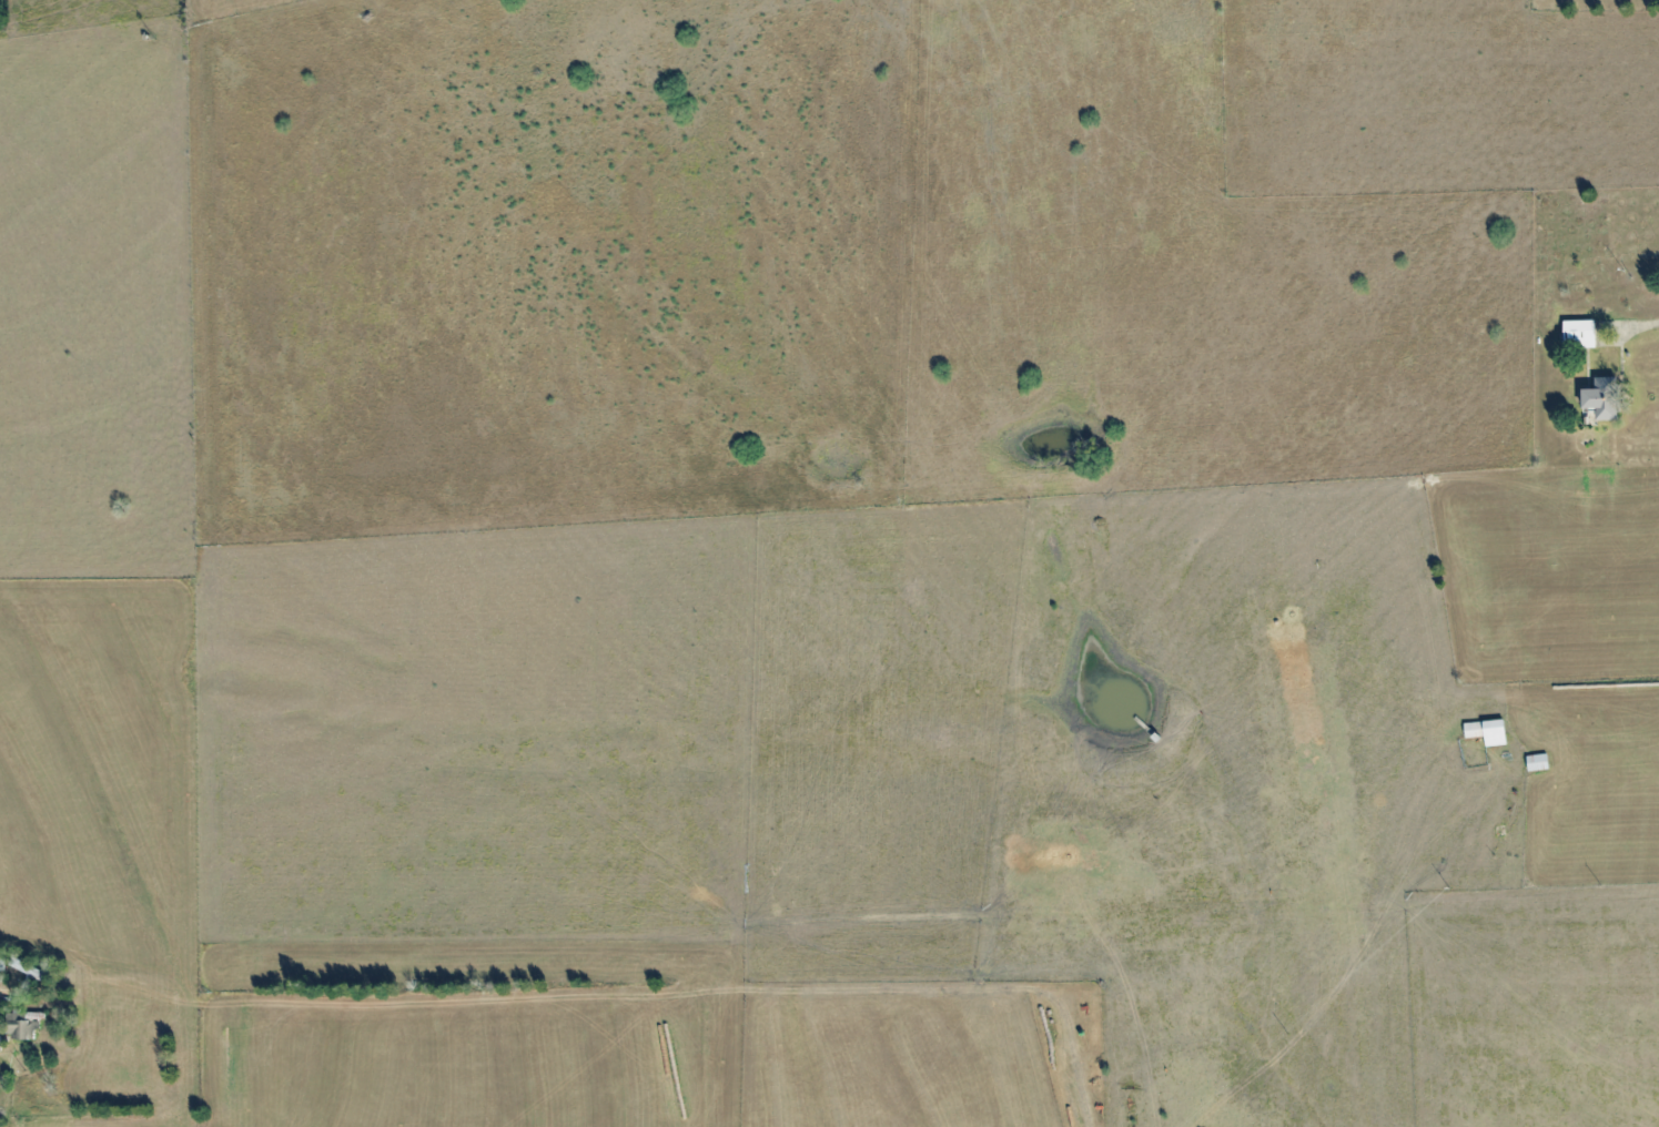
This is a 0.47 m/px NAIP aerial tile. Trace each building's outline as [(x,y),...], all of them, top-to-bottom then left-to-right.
[(1561,321),(1562,349),(1595,348),(1594,321),(1561,321)] [(1616,377),(1616,419),(1596,419),(1596,409),(1582,409),(1582,387),(1592,387),(1592,377),(1616,377)] [(1464,723),(1503,719),(1506,744),(1485,748),(1484,735),(1465,738),(1464,723)] [(1545,753),(1525,757),(1527,772),(1547,769),(1545,753)] [(11,969),(47,980),(50,969),(14,959),(11,969)] [(12,1012),(13,1039),(35,1039),(35,1011),(12,1012)]
